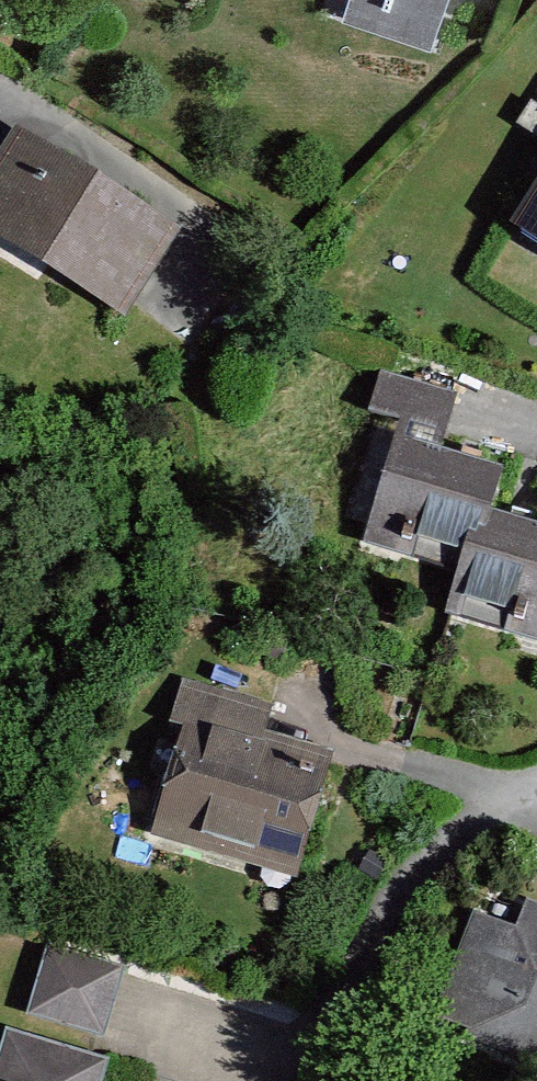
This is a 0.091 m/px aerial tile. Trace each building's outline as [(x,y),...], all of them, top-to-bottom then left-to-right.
[(352,7),(344,32),(432,60),(451,0),(331,0),(352,7)] [(0,147),(0,234),(124,314),(181,227),(17,121),(0,147)] [(520,225),(536,236),(536,198),(520,225)] [(497,509),(509,465),(448,448),(463,396),(385,374),(374,414),(402,422),(369,545),(464,571),(477,522),(492,526),(497,509)] [(464,571),(451,618),(536,641),(536,520),(497,509),(492,526),(477,522),(464,571)] [(282,707),(187,681),(174,724),(186,728),(155,840),(301,881),(337,753),(274,735),(282,707)] [(534,901),(522,930),(481,914),(439,1022),(473,1035),(470,1041),(536,1067),(536,902),(534,901)] [(128,971),(52,949),(32,1018),(108,1040),(128,971)] [(117,1062),(9,1031),(0,1063),(0,1080),(111,1080),(117,1062)]
